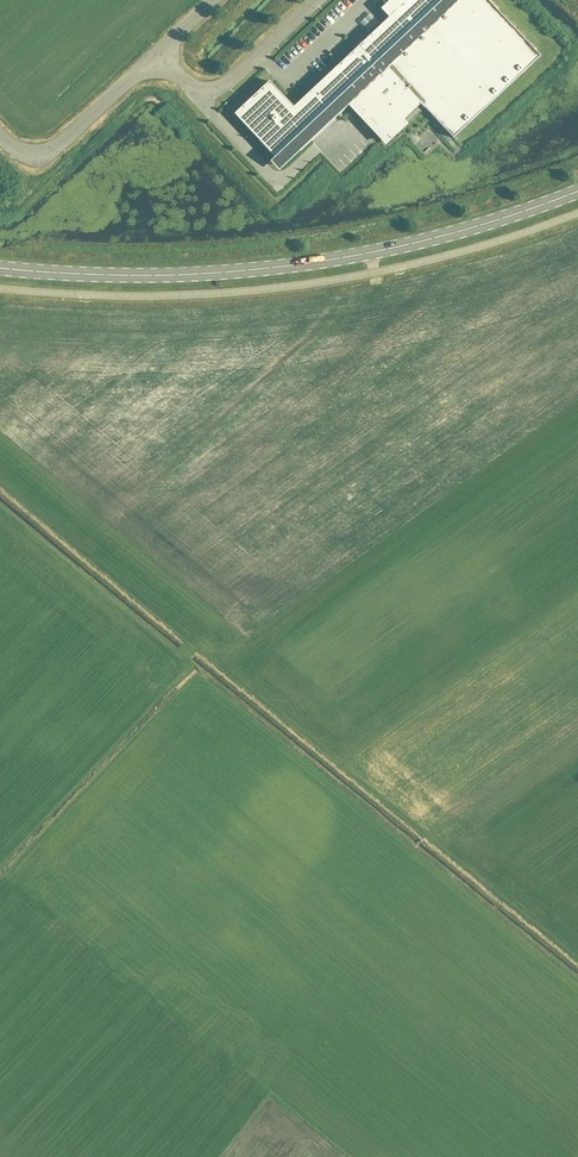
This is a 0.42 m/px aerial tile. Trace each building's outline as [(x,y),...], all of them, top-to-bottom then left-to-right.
[(425,109),(453,139),(540,57),(487,0),(409,0),(294,108),(269,82),(234,115),(275,159),(293,143),(301,152),(351,108),(355,105),(386,138),(421,105),(425,109)] [(381,150),(386,144),(370,131),(365,136),(381,150)]
